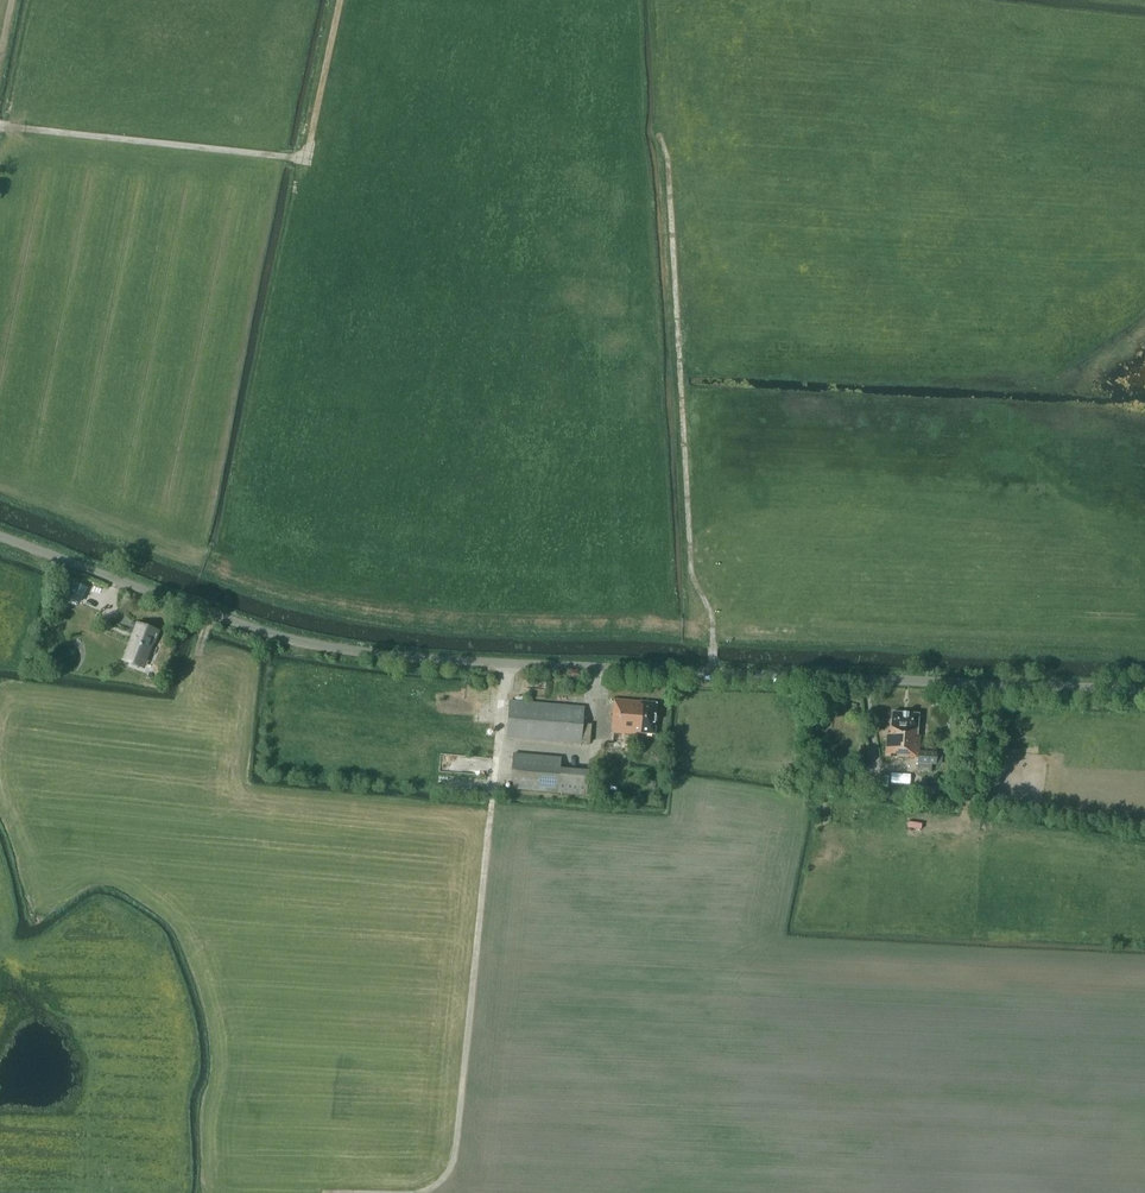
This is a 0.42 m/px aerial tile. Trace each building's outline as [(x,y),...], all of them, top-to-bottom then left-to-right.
[(73,605),(77,594),(66,590),(62,601),(73,605)] [(126,652),(146,659),(152,642),(153,643),(158,632),(137,624),(132,622),(128,632),(134,634),(127,652),(126,652)] [(640,735),(652,736),(654,704),(612,700),(610,723),(613,723),(612,734),(640,736),(640,735)] [(506,738),(580,744),(580,741),(589,742),(590,724),(582,723),(583,707),(509,701),(506,738)] [(886,734),(884,757),(918,760),(917,772),(932,773),(932,765),(937,765),(938,753),(919,751),(921,736),(917,736),(919,714),(892,712),(890,734),(886,734)] [(510,789),(586,794),(587,770),(560,768),(560,758),(513,755),(510,789)] [(909,785),(909,774),(889,774),(889,784),(909,785)] [(922,831),(924,825),(910,822),(908,828),(922,831)]
